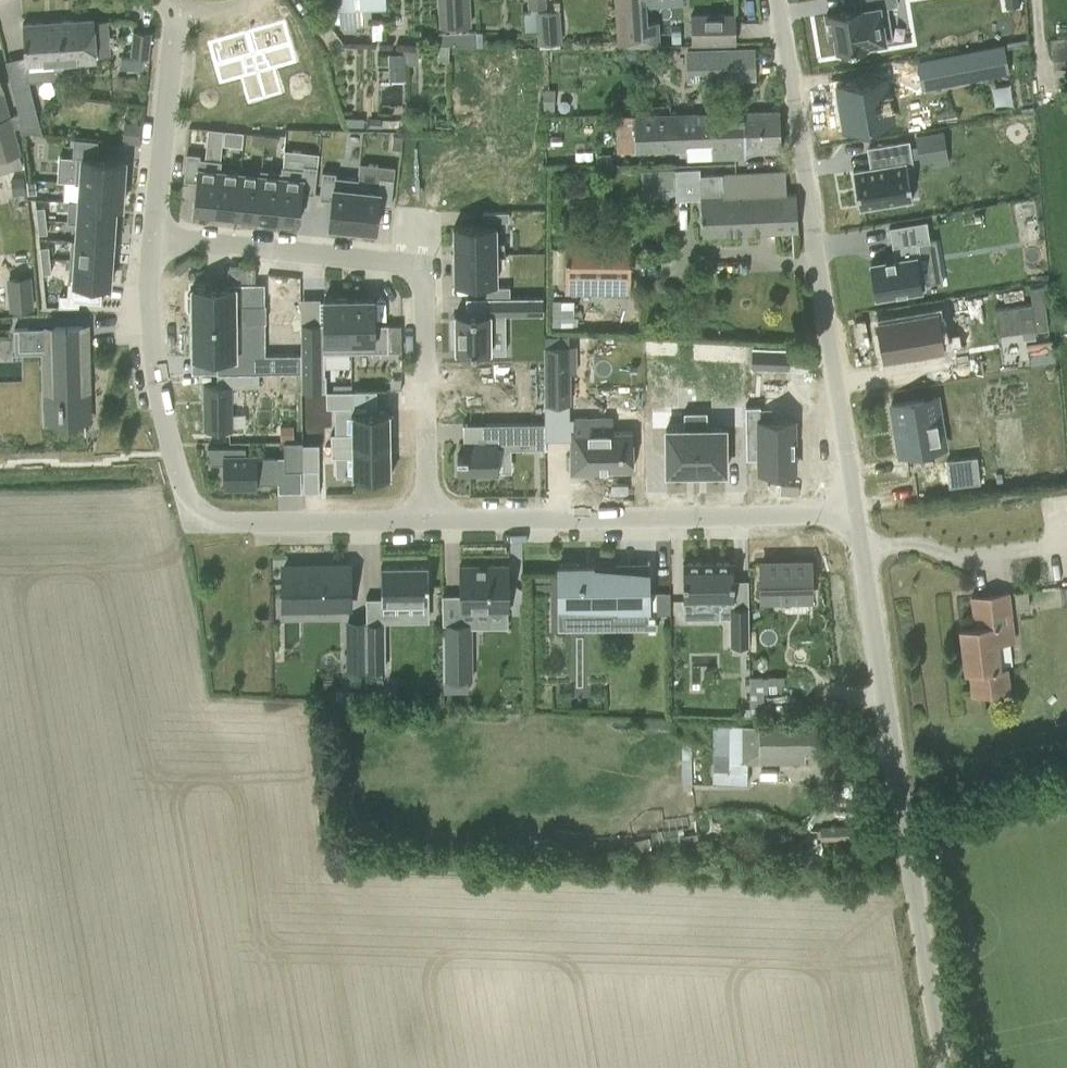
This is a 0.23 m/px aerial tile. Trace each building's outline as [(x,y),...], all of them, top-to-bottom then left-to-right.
[(323,11),(338,11),(338,26),(360,26),(370,25),(368,0),(323,0),(323,11)] [(438,28),(470,26),(468,0),(436,0),(438,28)] [(536,0),(527,0),(528,9),(536,9),(536,0)] [(536,9),(545,8),(545,0),(536,0),(536,9)] [(633,0),(627,0),(614,1),(617,47),(659,44),(658,22),(634,23),(633,0)] [(826,14),(829,33),(834,33),(836,48),(867,43),(892,38),(887,6),(897,4),(897,0),(860,0),(861,9),(826,14)] [(995,36),(1022,33),(1019,0),(991,0),(995,36)] [(536,12),(538,42),(560,40),(558,10),(536,12)] [(735,14),(691,15),(691,42),(735,42),(735,14)] [(108,55),(108,42),(106,21),(93,21),(93,19),(22,24),(23,45),(26,81),(27,81),(27,80),(71,77),(70,61),(95,59),(95,56),(108,55)] [(283,22),(246,32),(265,99),(281,94),(274,69),(295,63),(283,22)] [(482,45),(482,31),(438,33),(438,44),(482,45)] [(149,33),(132,32),(129,58),(147,59),(149,33)] [(246,32),(208,43),(220,84),(241,78),(248,103),(265,99),(246,32)] [(1052,63),(1052,67),(1066,66),(1066,40),(1050,41),(1052,63)] [(384,78),(404,77),(404,63),(416,63),(416,45),(383,46),(384,78)] [(439,45),(439,54),(449,54),(449,45),(439,45)] [(1001,45),(918,61),(923,88),(1007,72),(1001,45)] [(733,79),(732,50),(688,52),(689,80),(733,79)] [(888,76),(841,84),(848,127),(895,119),(893,107),(895,107),(892,88),(890,89),(888,76)] [(1,89),(0,84),(0,159),(20,154),(12,128),(18,126),(19,126),(20,126),(19,113),(18,113),(17,113),(17,114),(8,116),(1,89)] [(381,86),(384,104),(404,101),(402,84),(381,86)] [(40,133),(28,86),(12,90),(18,113),(19,113),(20,126),(19,126),(20,131),(40,133)] [(544,89),(544,106),(554,106),(555,89),(544,89)] [(780,151),(780,131),(779,111),(615,117),(617,152),(711,149),(711,158),(722,158),(744,158),(744,152),(780,151)] [(381,119),(381,118),(369,118),(369,126),(381,127),(381,119)] [(123,123),(121,141),(136,142),(138,124),(123,123)] [(915,135),(917,146),(919,157),(920,161),(946,157),(941,130),(915,135)] [(224,131),(223,144),(240,146),(242,133),(224,131)] [(264,135),(251,134),(250,142),(263,144),(264,135)] [(277,136),(264,135),(263,144),(276,145),(277,136)] [(393,136),(392,149),(401,150),(402,137),(393,136)] [(906,164),(911,163),(907,141),(874,146),(875,148),(878,166),(871,167),(852,171),(859,208),(912,199),(906,164)] [(80,158),(79,182),(122,185),(124,160),(98,158),(99,145),(71,143),(70,157),(80,158)] [(218,170),(220,170),(221,160),(199,158),(200,154),(186,152),(183,180),(195,181),(192,211),(214,213),(218,170)] [(605,154),(596,154),(597,165),(605,164),(605,154)] [(317,166),(303,164),(303,168),(283,166),(277,220),(298,222),(302,193),(314,194),(317,166)] [(256,218),(277,220),(283,166),(281,166),(280,171),(261,169),(256,218)] [(239,172),(235,216),(256,218),(261,169),(260,169),(259,174),(239,172)] [(218,170),(214,213),(235,216),(239,172),(220,170),(218,170)] [(356,183),(358,184),(358,178),(335,176),(335,172),(322,171),(319,198),(331,200),(328,226),(352,228),(356,183)] [(762,172),(698,176),(699,200),(702,237),(776,232),(798,231),(796,194),(785,195),(784,171),(762,172)] [(22,177),(11,178),(12,194),(24,193),(22,177)] [(378,186),(358,184),(356,183),(352,228),(375,231),(378,205),(390,206),(393,178),(379,177),(378,186)] [(25,179),(25,188),(38,188),(38,180),(25,179)] [(122,185),(79,182),(77,202),(114,204),(114,205),(121,206),(122,185)] [(1032,200),(1003,204),(1009,243),(1002,244),(1007,271),(1014,270),(1017,282),(1044,278),(1032,200)] [(77,202),(76,221),(113,224),(114,205),(114,204),(77,202)] [(42,206),(33,207),(34,220),(43,219),(42,206)] [(504,210),(491,210),(491,219),(504,219),(504,210)] [(517,210),(504,210),(504,219),(517,219),(517,210)] [(43,219),(34,220),(36,233),(44,232),(43,219)] [(75,241),(111,243),(113,224),(76,221),(75,241)] [(929,241),(926,221),(889,227),(894,257),(884,258),(884,260),(870,263),(875,297),(925,288),(918,243),(929,241)] [(495,226),(454,227),(454,254),(495,253),(495,226)] [(73,260),(110,263),(111,243),(75,241),(73,260)] [(563,294),(630,296),(630,244),(564,243),(563,294)] [(46,246),(37,246),(38,260),(47,259),(46,246)] [(495,253),(454,254),(454,281),(496,281),(495,253)] [(47,259),(38,260),(39,273),(48,272),(47,259)] [(69,279),(68,297),(94,299),(95,284),(109,285),(110,263),(73,260),(72,279),(69,279)] [(28,277),(8,279),(10,309),(30,307),(28,277)] [(994,308),(997,334),(1047,328),(1042,286),(1029,288),(1031,304),(994,308)] [(191,295),(187,295),(187,310),(191,310),(191,323),(241,322),(265,322),(265,304),(241,305),(240,287),(235,287),(191,287),(191,295)] [(505,288),(492,288),(492,297),(505,297),(505,288)] [(517,288),(505,288),(505,297),(518,297),(517,288)] [(349,298),(348,298),(349,352),(388,352),(388,324),(373,324),(373,297),(372,297),(372,298),(349,298)] [(455,328),(451,328),(451,345),(455,345),(455,350),(490,349),(490,326),(505,326),(505,314),(527,313),(542,313),(542,297),(527,297),(490,297),(490,313),(455,313),(455,328)] [(324,325),(300,326),(300,354),(301,372),(301,391),(324,391),(325,391),(325,374),(324,374),(323,358),(323,352),(349,352),(348,298),(325,298),(324,298),(324,300),(324,325)] [(551,299),(550,324),(571,325),(572,300),(551,299)] [(939,312),(879,322),(885,357),(921,352),(926,382),(994,371),(988,339),(963,343),(961,333),(943,336),(939,312)] [(241,322),(191,323),(192,357),(216,356),(216,373),(258,372),(301,372),(300,354),(252,354),(252,348),(241,348),(241,322)] [(82,326),(17,328),(18,350),(48,349),(49,394),(60,393),(60,397),(58,397),(59,410),(60,410),(60,419),(85,418),(82,326)] [(575,345),(544,345),(544,404),(569,404),(569,373),(575,373),(575,345)] [(753,345),(752,365),(788,367),(789,347),(753,345)] [(217,386),(203,386),(204,430),(232,429),(232,426),(245,426),(245,413),(231,413),(231,386),(258,385),(258,372),(216,373),(217,386)] [(299,377),(283,378),(284,392),(299,392),(299,377)] [(352,391),(326,391),(326,407),(353,407),(353,404),(352,404),(352,393),(353,393),(352,391)] [(934,448),(933,440),(946,438),(943,419),(929,421),(926,398),(893,404),(901,454),(934,448)] [(760,406),(745,406),(746,458),(759,458),(759,471),(794,470),(793,420),(760,421),(760,406)] [(352,433),(330,433),(331,444),(389,443),(389,429),(393,429),(392,415),(389,416),(388,413),(389,413),(389,411),(351,411),(351,413),(352,413),(352,433)] [(683,428),(665,428),(666,472),(696,471),(694,411),(682,411),(683,428)] [(706,411),(694,411),(696,471),(725,471),(724,427),(707,427),(706,411)] [(573,427),(570,428),(570,472),(598,472),(598,468),(632,468),(632,431),(587,431),(586,418),(573,418),(573,427)] [(463,456),(454,456),(454,476),(495,475),(495,445),(526,445),(526,449),(542,449),(542,424),(483,424),(483,443),(460,443),(460,450),(463,450),(463,456)] [(279,426),(279,440),(293,440),(292,426),(279,426)] [(302,441),(283,442),(284,470),(302,470),(302,444),(302,441)] [(389,443),(331,444),(331,456),(352,455),(353,475),(352,475),(352,477),(355,476),(355,480),(369,480),(369,476),(390,476),(390,474),(389,474),(389,443)] [(318,444),(302,444),(302,470),(318,469),(318,444)] [(244,446),(206,446),(211,462),(223,462),(223,485),(255,485),(255,482),(276,481),(276,455),(255,455),(255,454),(252,454),(252,457),(244,457),(244,446)] [(976,457),(946,460),(949,486),(979,483),(976,457)] [(733,562),(682,563),(683,600),(720,600),(720,606),(718,606),(719,617),(731,617),(731,645),(748,645),(748,606),(733,606),(733,562)] [(810,562),(761,563),(761,598),(810,598),(810,562)] [(619,564),(558,564),(558,594),(576,593),(576,605),(610,605),(610,622),(648,621),(648,577),(619,577),(619,564)] [(510,565),(460,566),(460,610),(510,609),(510,565)] [(348,566),(283,567),(283,588),(298,588),(298,606),(349,605),(348,566)] [(380,604),(428,604),(428,566),(380,567),(380,604)] [(960,628),(962,649),(965,672),(970,672),(972,694),(1009,689),(1006,666),(999,667),(994,625),(1011,623),(1007,591),(971,596),(975,626),(960,628)] [(1014,593),(1017,608),(1029,607),(1027,591),(1014,593)] [(668,593),(656,593),(656,614),(668,614),(668,593)] [(365,622),(347,622),(347,670),(366,670),(365,622)] [(366,670),(366,671),(384,670),(383,622),(365,622),(366,670)] [(470,623),(442,623),(442,675),(443,675),(443,680),(471,680),(470,623)] [(781,690),(780,675),(746,676),(747,707),(801,706),(800,690),(781,690)] [(819,749),(819,727),(712,727),(712,783),(746,783),(746,762),(804,762),(804,749),(819,749)] [(684,843),(697,840),(696,833),(683,835),(684,843)]
